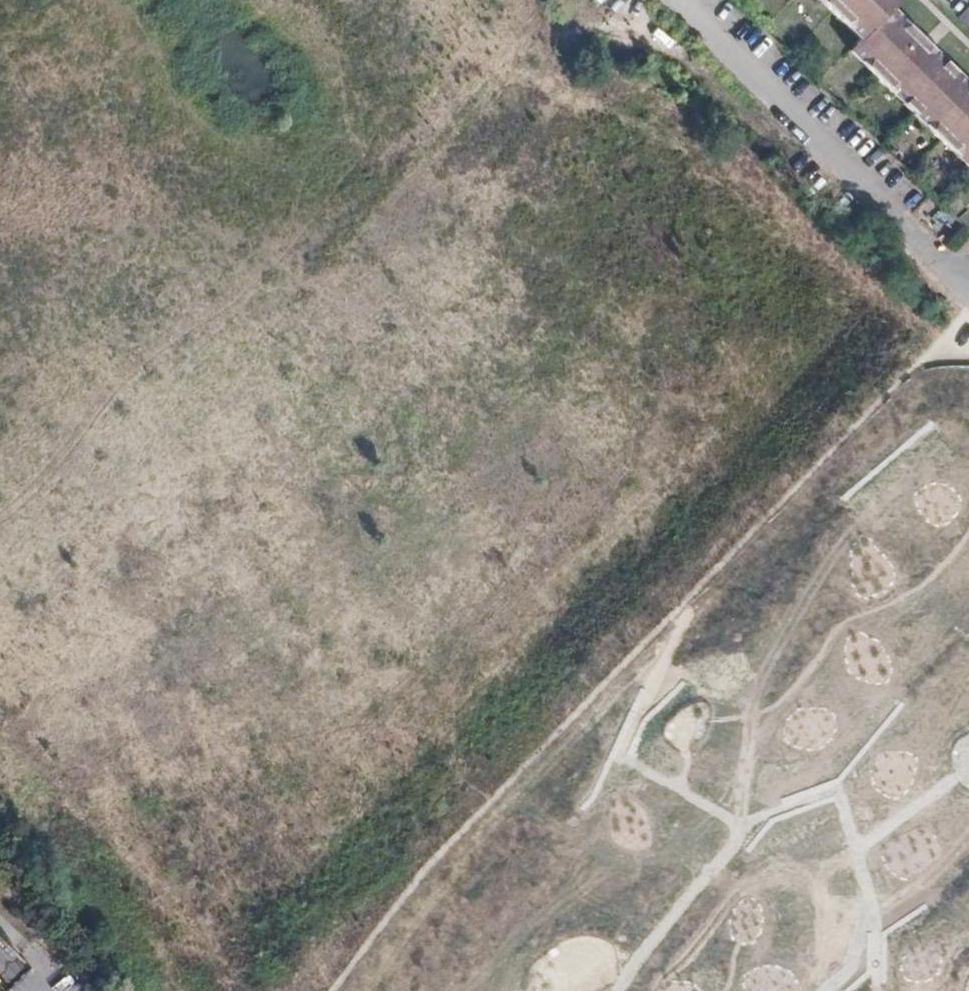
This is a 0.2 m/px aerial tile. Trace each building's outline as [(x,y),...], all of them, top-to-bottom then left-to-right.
[(953,150),(965,163),(968,159),(968,94),(929,54),(923,59),(911,47),(916,41),(883,10),(893,0),(816,0),(813,3),(835,25),(841,18),(858,35),(852,42),(847,47),(866,65),(859,72),(881,93),(887,86),(904,102),(898,109),(909,120),(915,113),(933,131),(927,138),(946,157),(953,150)] [(858,35),(841,18),(835,25),(852,42),(858,35)] [(929,54),(916,41),(911,47),(923,59),(929,54)] [(866,65),(847,47),(841,54),(859,72),(866,65)] [(904,102),(887,86),(881,93),(898,109),(904,102)] [(933,131),(915,113),(909,120),(927,138),(933,131)] [(965,163),(953,150),(946,157),(959,170),(965,163)]
